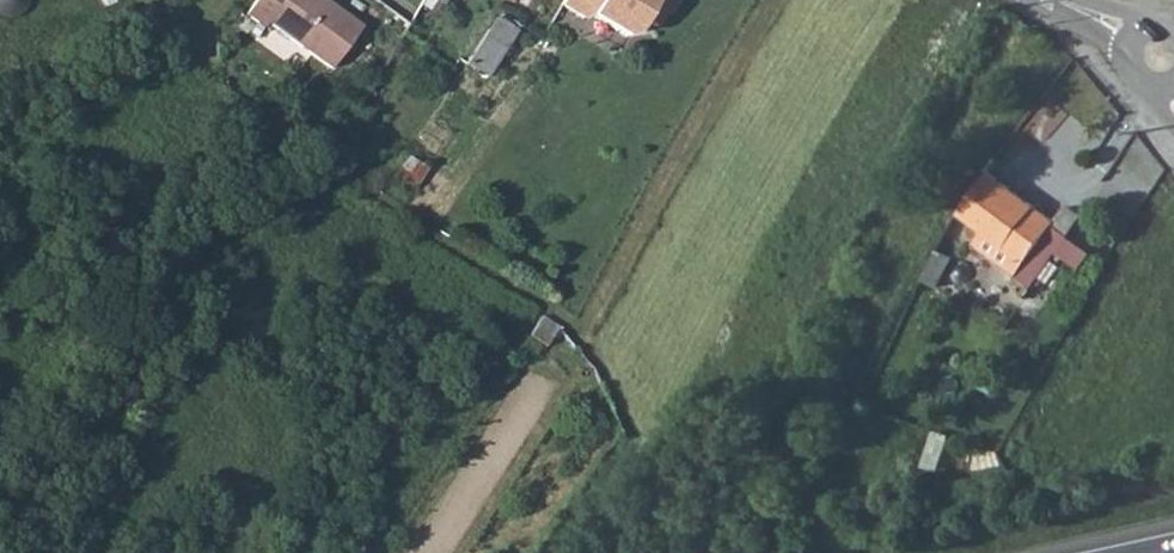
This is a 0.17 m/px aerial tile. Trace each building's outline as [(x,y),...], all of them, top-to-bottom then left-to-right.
[(333,71),(364,29),(324,0),(257,0),(246,15),(263,28),(267,23),(333,71)] [(562,6),(590,22),(599,20),(628,38),(638,35),(646,22),(656,28),(663,17),(670,15),(678,1),(676,0),(566,0),(562,6)] [(511,45),(518,34),(497,21),(490,33),(511,45)] [(467,70),(488,84),(511,45),(490,33),(467,70)] [(1092,250),(1071,235),(1085,215),(1067,202),(1054,219),(1015,193),(989,176),(961,217),(982,232),(975,241),(983,247),(1020,273),(1018,277),(1023,280),(1035,287),(1061,249),(1082,264),(1092,250)] [(949,231),(945,238),(941,245),(938,249),(937,252),(951,258),(962,238),(949,231)] [(938,289),(952,258),(951,258),(937,252),(935,256),(932,262),(923,281),(938,289)] [(532,334),(548,344),(558,328),(542,318),(532,334)]
